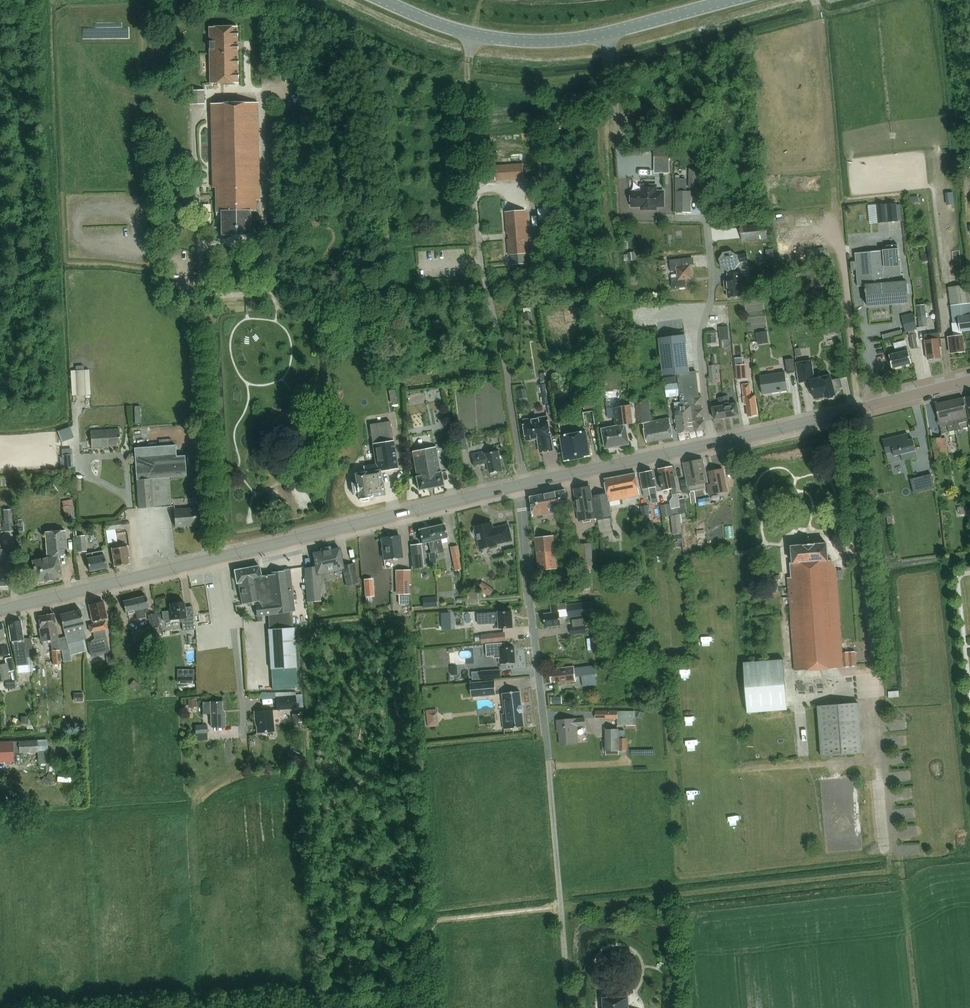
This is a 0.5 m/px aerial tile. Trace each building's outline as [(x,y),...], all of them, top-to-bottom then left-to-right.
[(238,25),(210,26),(210,42),(210,55),(211,66),(211,75),(211,82),(239,82),(239,73),(239,56),(238,35),(238,25)] [(205,103),(204,89),(190,89),(190,103),(205,103)] [(212,102),(212,115),(214,187),(217,187),(218,211),(223,211),(224,232),(250,231),(250,210),(258,210),(257,198),(262,198),(259,101),(212,102)] [(669,147),(653,148),(655,156),(654,156),(655,173),(670,173),(670,156),(669,147)] [(496,181),(525,179),(524,163),(495,165),(496,181)] [(689,177),(689,188),(699,188),(699,187),(700,177),(689,177)] [(676,191),(687,191),(687,178),(684,178),(682,178),(680,178),(676,178),(676,191)] [(656,185),(642,185),(642,192),(632,191),(632,205),(642,205),(642,208),(656,208),(656,205),(664,205),(664,192),(656,192),(656,185)] [(688,210),(691,210),(691,191),(676,191),(676,213),(688,213),(688,210)] [(878,222),(898,220),(897,203),(877,205),(878,222)] [(549,206),(538,207),(539,220),(550,219),(549,206)] [(526,252),(529,251),(526,209),(506,210),(507,233),(509,233),(509,237),(508,238),(509,253),(512,253),(513,263),(527,262),(526,252)] [(741,226),(742,240),(768,238),(767,224),(741,226)] [(868,306),(909,303),(907,281),(905,282),(905,280),(901,280),(900,259),(899,259),(898,245),(887,246),(887,250),(883,250),(884,260),(883,251),(855,253),(856,261),(850,262),(851,270),(857,270),(858,286),(866,286),(867,289),(866,289),(866,292),(867,292),(868,306)] [(740,262),(749,260),(747,253),(739,255),(738,254),(732,250),(731,250),(724,251),(723,252),(719,258),(719,260),(720,266),(721,268),(727,271),(729,272),(735,270),(736,269),(740,263),(740,262)] [(636,257),(635,252),(628,253),(629,261),(636,260),(636,257)] [(678,270),(679,278),(672,279),(673,289),(687,287),(687,280),(693,279),(691,265),(683,266),(682,259),(670,260),(672,271),(678,270)] [(740,280),(742,279),(741,272),(728,273),(729,280),(725,281),(726,289),(728,289),(728,297),(741,296),(740,280)] [(954,336),(949,336),(951,353),(965,351),(962,331),(969,330),(969,302),(968,285),(949,287),(953,317),(952,317),(954,336)] [(920,327),(929,326),(926,304),(918,305),(920,327)] [(913,313),(902,316),(904,324),(906,331),(909,330),(915,329),(917,328),(915,321),(913,313)] [(728,326),(719,327),(720,334),(729,333),(729,331),(728,326)] [(915,329),(909,330),(910,335),(913,348),(919,347),(916,333),(915,329)] [(757,337),(758,345),(769,343),(767,331),(757,333),(757,337)] [(940,347),(942,347),(941,333),(925,335),(928,359),(942,357),(940,347)] [(685,335),(660,338),(664,375),(678,374),(682,406),(676,407),(677,418),(675,419),(675,422),(677,423),(678,433),(679,433),(679,434),(686,433),(686,432),(694,431),(705,429),(702,406),(701,404),(697,371),(690,372),(685,335)] [(893,368),(912,363),(907,346),(895,349),(897,353),(890,355),(893,368)] [(796,372),(794,358),(786,359),(788,373),(796,372)] [(835,388),(841,387),(839,378),(833,380),(832,374),(816,377),(812,359),(797,363),(800,383),(809,381),(810,388),(811,392),(814,391),(815,399),(826,396),(826,397),(827,397),(829,398),(834,397),(835,394),(836,394),(835,388)] [(716,364),(709,365),(710,377),(718,377),(716,364)] [(737,379),(745,379),(744,364),(736,364),(737,379)] [(90,394),(89,369),(84,370),(84,365),(76,366),(76,370),(71,370),(72,395),(90,394)] [(763,394),(788,390),(786,372),(760,375),(763,394)] [(549,405),(545,384),(540,385),(543,405),(549,405)] [(749,416),(757,415),(755,395),(752,396),(750,384),(743,384),(744,396),(745,405),(747,404),(749,416)] [(715,420),(728,418),(724,396),(719,397),(721,406),(713,407),(715,420)] [(728,418),(740,415),(738,403),(730,404),(729,396),(724,396),(728,418)] [(960,422),(968,420),(969,420),(963,397),(950,400),(956,422),(954,422),(956,430),(961,428),(960,422)] [(637,423),(638,424),(644,423),(647,442),(673,437),(670,418),(652,421),(652,419),(653,419),(651,398),(635,400),(635,399),(630,400),(631,405),(633,423),(637,423)] [(594,399),(583,401),(585,409),(595,407),(594,399)] [(949,431),(956,430),(954,422),(956,422),(950,400),(935,403),(940,426),(941,426),(942,433),(947,432),(946,425),(948,424),(949,431)] [(620,401),(607,402),(608,418),(615,417),(615,410),(614,408),(615,408),(621,406),(620,401)] [(626,425),(633,423),(631,405),(621,406),(615,408),(614,408),(615,410),(615,417),(616,426),(603,429),(606,448),(629,444),(626,425)] [(526,420),(525,421),(524,421),(527,440),(539,438),(541,452),(553,450),(551,436),(549,418),(533,420),(532,419),(526,420)] [(370,426),(373,444),(376,464),(364,466),(365,472),(355,473),(356,482),(351,482),(353,494),(358,494),(359,499),(362,501),(368,500),(370,497),(370,496),(385,494),(383,482),(382,483),(380,470),(398,467),(391,422),(370,426)] [(63,440),(75,436),(71,425),(59,429),(63,440)] [(117,442),(120,442),(119,429),(91,431),(92,447),(117,446),(117,442)] [(587,431),(562,436),(566,461),(590,456),(587,431)] [(902,460),(917,456),(913,438),(909,438),(908,432),(883,438),(887,453),(893,451),(894,455),(901,453),(902,460)] [(468,450),(466,436),(457,438),(460,451),(468,450)] [(947,444),(942,445),(941,436),(933,437),(936,459),(949,458),(947,444)] [(135,448),(139,508),(171,506),(169,478),(187,477),(186,456),(177,457),(177,446),(174,446),(173,439),(161,440),(161,447),(135,448)] [(419,490),(444,485),(442,472),(440,472),(435,447),(413,451),(418,476),(416,476),(419,490)] [(490,473),(503,470),(499,450),(487,453),(486,451),(472,454),(475,465),(488,462),(490,473)] [(73,468),(72,454),(62,455),(62,460),(59,460),(60,465),(63,465),(63,469),(73,468)] [(706,488),(705,483),(708,482),(704,459),(684,463),(687,479),(681,481),(684,493),(706,488)] [(672,509),(680,507),(680,504),(679,493),(678,493),(676,486),(677,486),(673,467),(659,469),(663,490),(672,488),(673,497),(670,501),(672,509)] [(710,494),(728,491),(723,469),(709,471),(711,484),(708,484),(710,494)] [(652,503),(659,502),(656,478),(655,478),(653,470),(641,472),(643,488),(650,487),(652,503)] [(620,499),(640,494),(636,473),(605,479),(608,493),(595,495),(599,520),(598,520),(601,534),(613,532),(610,518),(613,517),(610,505),(621,503),(620,499)] [(915,478),(910,479),(914,493),(925,490),(921,476),(915,478)] [(595,498),(593,499),(590,486),(575,489),(579,521),(597,518),(594,501),(595,498)] [(560,507),(568,505),(565,490),(531,497),(533,517),(560,511),(560,507)] [(710,497),(698,499),(699,506),(711,504),(710,497)] [(63,520),(73,519),(72,505),(62,506),(63,520)] [(651,522),(649,505),(641,506),(642,518),(643,523),(651,522)] [(968,506),(958,507),(958,512),(960,511),(960,515),(969,513),(968,506)] [(175,509),(175,512),(177,527),(201,526),(200,508),(175,509)] [(13,523),(12,509),(4,509),(5,524),(4,524),(5,532),(14,531),(13,523)] [(683,533),(680,514),(671,515),(674,539),(682,538),(681,533),(683,533)] [(116,541),(114,529),(121,528),(120,522),(106,524),(109,542),(116,541)] [(492,522),(476,526),(476,529),(475,529),(474,531),(475,535),(477,536),(478,536),(481,549),(497,545),(497,543),(512,540),(509,525),(493,528),(492,522)] [(438,553),(444,552),(441,539),(448,537),(445,524),(432,527),(433,533),(437,551),(438,553)] [(437,551),(433,533),(432,527),(419,530),(422,543),(428,542),(431,553),(437,551)] [(58,556),(67,554),(65,530),(46,531),(48,557),(33,560),(37,582),(62,577),(58,556)] [(87,550),(85,534),(76,535),(78,551),(87,550)] [(402,558),(402,556),(400,535),(382,537),(384,559),(402,558)] [(554,536),(536,537),(539,567),(546,569),(557,568),(554,536)] [(789,576),(792,615),(796,668),(857,664),(856,648),(843,649),(838,573),(844,572),(844,564),(837,564),(833,557),(829,558),(828,542),(792,544),(793,559),(793,560),(791,561),(792,576),(789,576)] [(128,557),(129,557),(127,546),(124,546),(123,543),(115,545),(115,548),(112,548),(115,566),(129,563),(128,557)] [(591,543),(579,544),(581,566),(593,565),(591,543)] [(460,557),(458,545),(450,546),(455,570),(461,569),(459,557),(460,557)] [(319,574),(344,569),(347,585),(359,583),(355,563),(343,566),(340,547),(313,553),(316,566),(305,568),(308,602),(321,601),(319,574)] [(11,586),(9,549),(2,549),(2,564),(0,564),(0,586),(11,586)] [(86,554),(90,571),(107,567),(104,550),(86,554)] [(422,553),(413,554),(415,568),(424,567),(422,553)] [(260,565),(235,570),(237,583),(239,583),(243,604),(255,601),(256,616),(257,616),(262,616),(269,616),(269,614),(292,611),(293,611),(296,611),(291,569),(271,572),(271,574),(262,575),(260,565)] [(399,594),(404,594),(409,594),(410,594),(409,585),(411,585),(410,570),(396,570),(396,594),(399,594)] [(495,589),(483,582),(478,589),(484,593),(490,597),(495,589)] [(399,594),(399,605),(409,604),(409,594),(404,594),(399,594)] [(131,598),(132,599),(123,601),(126,612),(136,610),(138,618),(147,616),(146,612),(150,611),(147,596),(138,598),(138,596),(131,598)] [(438,597),(423,598),(423,607),(438,606),(438,597)] [(91,614),(91,615),(92,621),(94,621),(94,624),(89,625),(91,632),(93,632),(94,638),(91,641),(88,642),(90,655),(110,651),(105,629),(107,628),(105,618),(107,618),(103,601),(90,604),(92,614),(91,614)] [(196,629),(194,615),(193,605),(185,607),(184,601),(170,603),(171,610),(168,611),(170,620),(180,619),(180,621),(182,621),(183,631),(196,629)] [(552,613),(544,614),(546,627),(561,624),(560,615),(559,610),(566,609),(567,615),(568,614),(569,617),(598,613),(597,601),(567,605),(567,603),(558,604),(558,603),(551,603),(552,613)] [(81,609),(60,614),(64,629),(68,643),(69,648),(62,649),(64,661),(72,660),(71,654),(86,651),(83,639),(87,638),(84,625),(84,624),(81,609)] [(294,627),(293,611),(269,614),(269,616),(270,629),(268,629),(271,669),(297,667),(295,627),(294,627)] [(499,622),(500,628),(514,627),(513,611),(499,612),(491,612),(478,613),(478,625),(495,623),(495,622),(499,622)] [(45,615),(39,616),(41,628),(40,629),(42,641),(48,640),(59,639),(54,615),(54,613),(52,612),(49,613),(48,614),(45,615)] [(157,613),(148,615),(151,627),(159,625),(157,613)] [(448,615),(441,615),(442,628),(449,628),(448,615)] [(32,644),(25,644),(24,639),(23,639),(21,620),(9,622),(11,641),(13,649),(14,649),(14,651),(16,666),(28,664),(27,657),(32,656),(32,644)] [(0,624),(0,657),(9,654),(8,651),(2,623),(0,624)] [(586,625),(570,627),(571,634),(587,632),(586,625)] [(482,643),(507,641),(506,632),(481,634),(482,643)] [(53,658),(46,658),(46,665),(61,664),(60,650),(59,639),(48,640),(48,644),(51,643),(52,650),(53,658)] [(515,647),(506,648),(505,643),(486,644),(487,656),(494,656),(494,658),(500,658),(500,664),(516,663),(515,647)] [(14,670),(11,656),(5,658),(8,671),(14,670)] [(784,657),(744,660),(748,710),(788,707),(784,657)] [(567,682),(576,681),(576,676),(582,675),(583,685),(597,684),(595,665),(575,668),(575,666),(557,668),(557,671),(551,672),(552,681),(555,681),(555,683),(562,683),(563,684),(566,683),(567,682)] [(500,669),(480,671),(481,679),(501,678),(500,669)] [(495,680),(470,682),(471,697),(496,695),(495,680)] [(520,691),(503,693),(505,713),(503,713),(504,729),(524,727),(523,712),(523,705),(522,705),(520,691)] [(74,702),(83,702),(83,693),(77,693),(74,693),(74,702)] [(296,695),(276,696),(277,710),(297,708),(296,695)] [(212,727),(226,726),(225,712),(223,712),(223,701),(203,702),(203,712),(211,711),(212,727)] [(821,756),(863,753),(860,702),(818,705),(821,756)] [(429,725),(440,724),(439,707),(427,708),(429,725)] [(273,710),(255,711),(257,732),(275,731),(273,710)] [(642,719),(644,713),(638,710),(636,714),(635,716),(642,719)] [(635,711),(595,711),(595,718),(618,719),(618,725),(626,725),(626,729),(635,730),(635,711)] [(301,713),(292,714),(293,722),(301,721),(301,713)] [(561,744),(579,743),(577,726),(586,725),(585,717),(577,718),(557,720),(558,732),(560,732),(561,744)] [(208,725),(196,725),(196,740),(208,740),(208,725)] [(606,729),(606,751),(628,750),(628,738),(625,738),(625,730),(619,730),(619,729),(606,729)] [(13,741),(0,742),(0,762),(14,761),(14,752),(20,752),(38,751),(37,740),(13,741)] [(300,754),(299,753),(293,750),(291,756),(290,757),(297,760),(300,754)] [(42,781),(48,785),(51,779),(45,776),(42,781)] [(628,995),(604,997),(605,1007),(629,1007),(628,995)]
